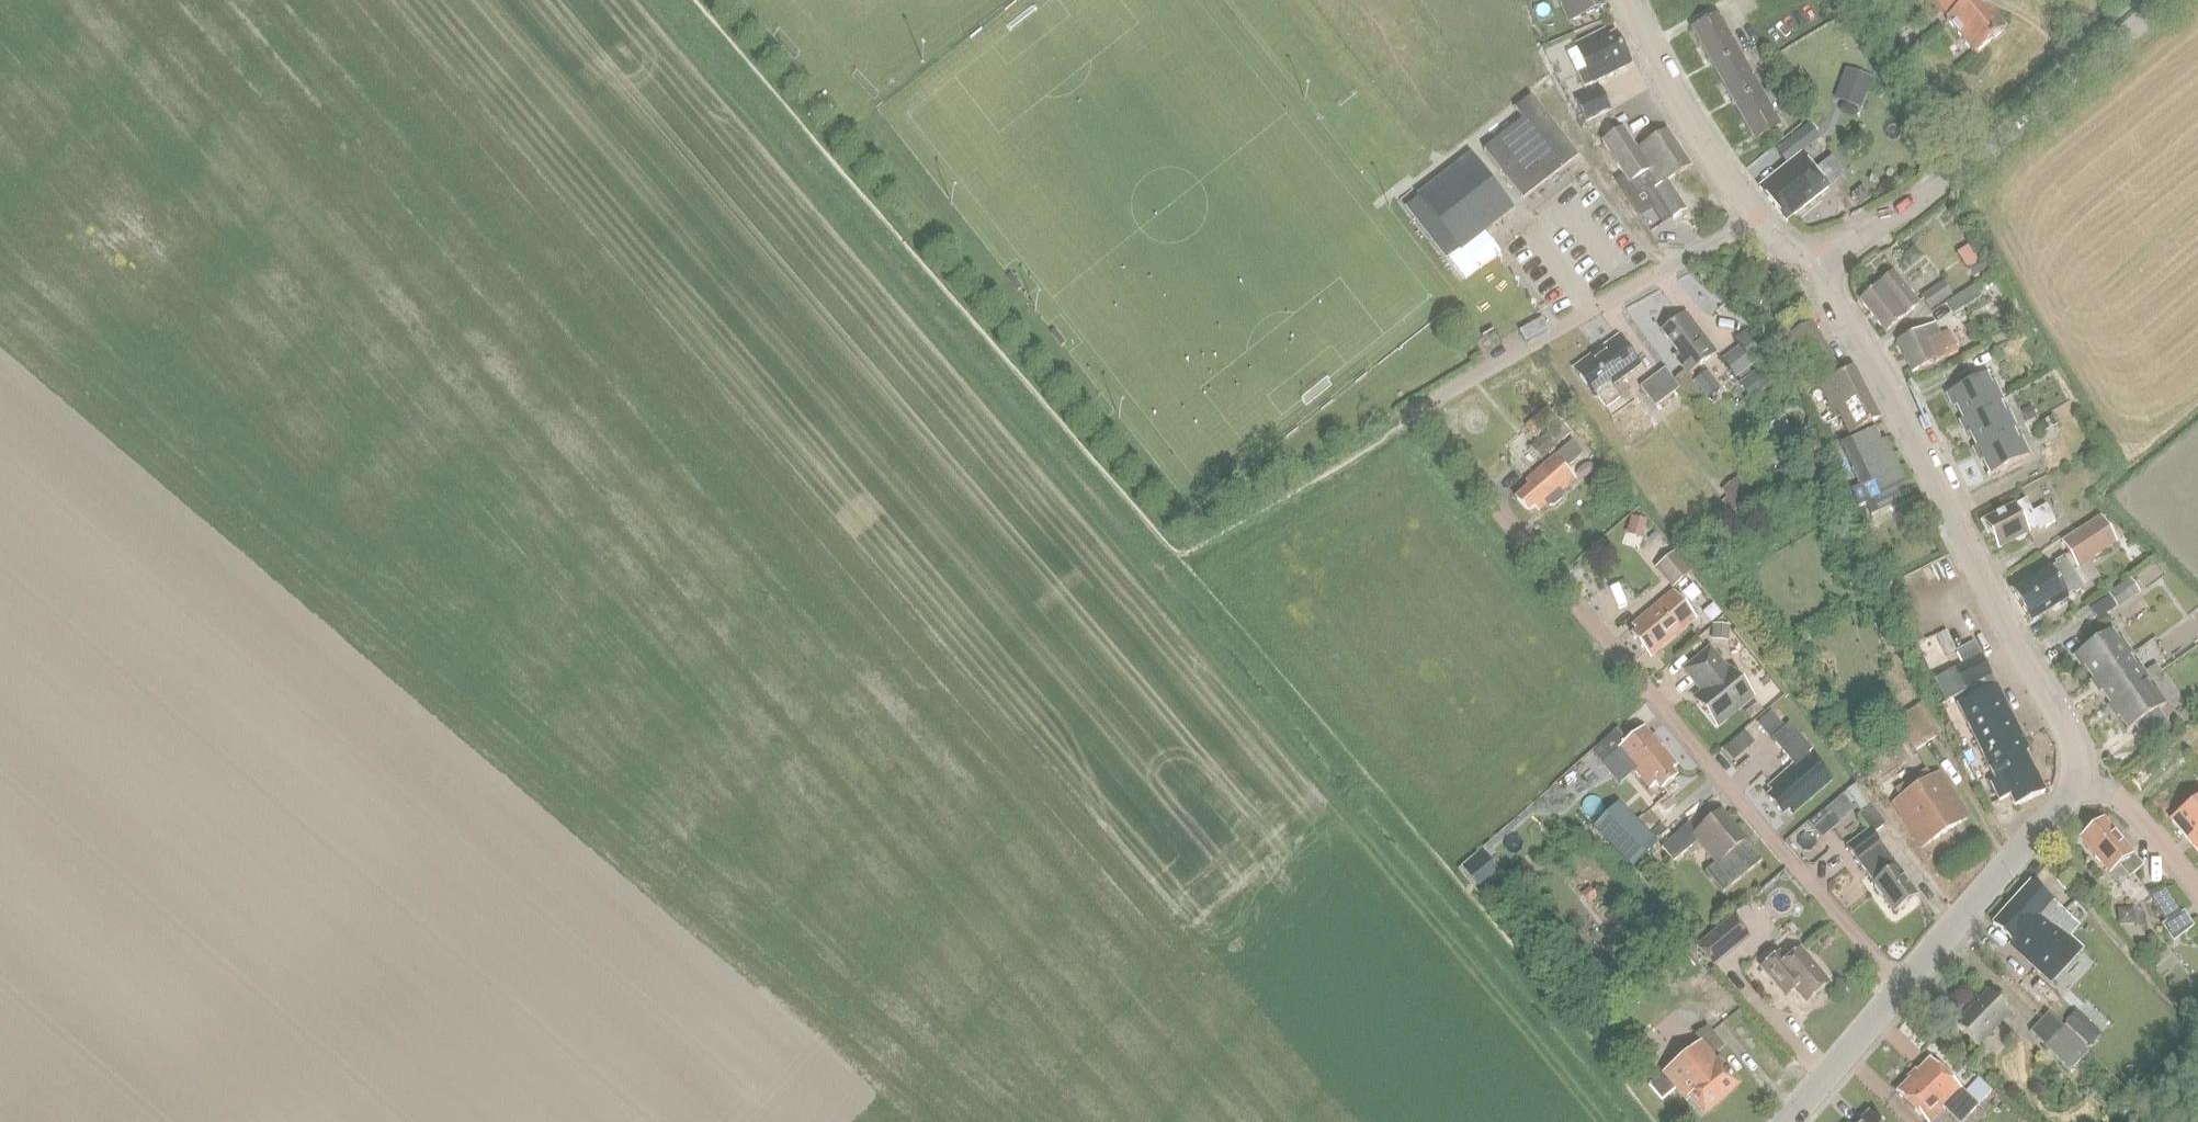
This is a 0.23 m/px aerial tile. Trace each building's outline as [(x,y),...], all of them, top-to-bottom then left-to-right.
[(1569,23),(1605,7),(1602,0),(1559,0),(1569,23)] [(1947,22),(1950,26),(1975,57),(2006,32),(1980,0),(1972,0),(1969,2),(1967,0),(1933,0),(1947,22)] [(1718,15),(1692,30),(1711,64),(1738,50),(1718,15)] [(1594,83),(1600,80),(1631,64),(1616,34),(1609,38),(1605,31),(1576,46),(1594,83)] [(1738,50),(1711,64),(1733,103),(1759,89),(1738,50)] [(1844,71),(1836,93),(1864,102),(1871,80),(1844,71)] [(1759,89),(1733,103),(1755,143),(1781,128),(1759,89)] [(1587,95),(1575,101),(1586,124),(1598,118),(1587,95)] [(1522,121),(1483,152),(1523,202),(1579,158),(1535,102),(1531,97),(1514,111),(1518,115),(1522,121)] [(1810,125),(1794,138),(1805,152),(1821,139),(1810,125)] [(1624,131),(1603,144),(1630,184),(1645,173),(1655,189),(1651,192),(1669,221),(1688,211),(1669,182),(1691,167),(1668,132),(1637,151),(1624,131)] [(1786,222),(1828,189),(1801,156),(1760,189),(1786,222)] [(1470,158),(1420,198),(1461,250),(1511,210),(1470,158)] [(1863,187),(1853,195),(1861,205),(1871,197),(1863,187)] [(1971,246),(1957,255),(1967,270),(1981,261),(1971,246)] [(1886,333),(1920,306),(1893,273),(1860,301),(1886,333)] [(1930,311),(1952,296),(1944,283),(1921,298),(1930,311)] [(1955,310),(1986,296),(1980,285),(1950,298),(1955,310)] [(1661,330),(1674,321),(1656,293),(1630,309),(1649,339),(1662,331),(1661,330)] [(1688,376),(1716,354),(1686,314),(1662,332),(1678,355),(1674,358),(1688,376)] [(1816,383),(1838,369),(1812,324),(1789,337),(1816,383)] [(1957,353),(1948,333),(1940,337),(1935,325),(1897,343),(1912,375),(1957,353)] [(1735,380),(1748,370),(1763,359),(1744,333),(1733,341),(1738,348),(1721,361),(1735,380)] [(1626,348),(1618,338),(1574,370),(1595,399),(1639,366),(1638,364),(1650,355),(1639,339),(1626,348)] [(1850,435),(1880,419),(1855,369),(1820,387),(1833,410),(1836,408),(1850,435)] [(1757,370),(1739,384),(1751,400),(1769,386),(1757,370)] [(1656,408),(1679,391),(1664,372),(1642,389),(1656,408)] [(1694,381),(1706,398),(1719,389),(1707,372),(1694,381)] [(1989,374),(1947,395),(1954,408),(1957,407),(1964,421),(1999,404),(2003,402),(1995,386),(1991,387),(1986,376),(1989,375),(1989,374)] [(1964,421),(1960,422),(1967,436),(1970,434),(1977,448),(2013,431),(2016,430),(2008,413),(2005,415),(1999,404),(1964,421)] [(2029,406),(2020,410),(2026,423),(2035,419),(2029,406)] [(1569,435),(1556,420),(1547,409),(1525,428),(1535,439),(1544,430),(1558,445),(1569,435)] [(2052,418),(2041,424),(2046,432),(2057,427),(2052,418)] [(1841,466),(1848,462),(1861,488),(1852,492),(1860,509),(1867,505),(1873,518),(1892,509),(1893,512),(1916,501),(1915,500),(1887,440),(1881,443),(1875,429),(1841,446),(1841,447),(1833,450),(1841,466)] [(1977,448),(1974,450),(1980,463),(1983,462),(1990,475),(1987,477),(1987,478),(2029,457),(2021,440),(2018,442),(2013,431),(1977,448)] [(1540,461),(1556,447),(1546,435),(1530,449),(1540,461)] [(1566,470),(1582,455),(1571,443),(1526,482),(1529,486),(1515,499),(1528,514),(1534,509),(1538,513),(1547,505),(1549,507),(1554,507),(1561,500),(1562,496),(1560,494),(1575,480),(1566,470)] [(1743,486),(1722,503),(1732,515),(1753,497),(1743,486)] [(2045,529),(2055,523),(2046,507),(2033,514),(2026,501),(2015,507),(2014,506),(1981,523),(1982,525),(1985,531),(1988,532),(1998,551),(2016,541),(2019,542),(2025,539),(2026,536),(2029,534),(2028,533),(2036,529),(2045,529)] [(1631,517),(1627,531),(1643,536),(1648,522),(1631,517)] [(2070,559),(2067,562),(2064,558),(2055,564),(2056,566),(2049,570),(2048,568),(2034,577),(2033,580),(2012,593),(2030,621),(2051,608),(2054,608),(2068,600),(2067,598),(2074,593),(2075,595),(2084,589),(2073,572),(2117,544),(2101,519),(2061,544),(2070,559)] [(1656,569),(1670,587),(1688,574),(1674,555),(1656,569)] [(2117,608),(2138,593),(2130,580),(2108,595),(2117,608)] [(1655,654),(1695,620),(1672,593),(1633,627),(1637,632),(1632,636),(1646,653),(1651,649),(1655,654)] [(1714,625),(1713,639),(1728,641),(1729,627),(1714,625)] [(2114,630),(2075,656),(2085,671),(2088,669),(2095,679),(2092,681),(2131,655),(2123,643),(2122,644),(2113,632),(2114,631),(2114,630)] [(1947,656),(1955,652),(1946,633),(1938,637),(1947,656)] [(1975,642),(1958,651),(1965,665),(1982,657),(1975,642)] [(1728,674),(1710,652),(1686,672),(1704,694),(1696,701),(1717,726),(1751,698),(1730,673),(1728,674)] [(2131,655),(2092,681),(2102,696),(2105,694),(2109,700),(2112,704),(2147,681),(2148,680),(2144,673),(2140,668),(2139,669),(2130,657),(2132,656),(2131,655)] [(2015,807),(2045,793),(2025,754),(2030,751),(1997,686),(1992,677),(1982,657),(1965,665),(1955,670),(1955,671),(1965,690),(1970,699),(1958,705),(1995,782),(1990,784),(1999,802),(2010,797),(2015,807)] [(2153,667),(2144,673),(2148,680),(2157,673),(2161,671),(2156,665),(2153,667)] [(1965,690),(1955,671),(1936,680),(1946,700),(1965,690)] [(2112,704),(2109,706),(2119,721),(2122,719),(2129,729),(2126,731),(2127,732),(2129,730),(2135,727),(2159,710),(2166,706),(2157,693),(2156,694),(2148,682),(2147,681),(2112,704)] [(1896,720),(1915,750),(1938,735),(1919,705),(1896,720)] [(2188,709),(2181,715),(2188,725),(2195,720),(2188,709)] [(2159,710),(2135,727),(2146,743),(2162,732),(2170,727),(2159,710)] [(1770,714),(1756,726),(1767,739),(1781,727),(1770,714)] [(1771,740),(1781,752),(1794,766),(1768,788),(1773,793),(1767,798),(1782,815),(1788,811),(1792,816),(1832,781),(1808,754),(1812,751),(1789,724),(1771,740)] [(1672,771),(1677,767),(1662,750),(1665,747),(1655,735),(1652,738),(1643,728),(1627,742),(1617,730),(1598,747),(1607,758),(1608,759),(1617,751),(1650,790),(1656,785),(1660,790),(1676,777),(1672,771)] [(1736,761),(1758,741),(1746,729),(1725,750),(1736,761)] [(1550,790),(1567,810),(1592,789),(1576,769),(1550,790)] [(1927,770),(1908,782),(1914,791),(1917,789),(1933,779),(1927,770)] [(1957,817),(1964,813),(1939,774),(1933,779),(1917,789),(1914,791),(1894,804),(1918,843),(1925,839),(1928,844),(1961,823),(1957,817)] [(1856,785),(1846,793),(1863,813),(1859,816),(1875,834),(1887,825),(1872,805),(1856,785)] [(1843,796),(1821,814),(1833,830),(1852,814),(1855,811),(1843,796)] [(2171,821),(2189,843),(2197,835),(2197,800),(2171,821)] [(1595,831),(1632,871),(1657,847),(1620,807),(1595,831)] [(1722,894),(1762,862),(1721,812),(1696,834),(1688,824),(1661,848),(1673,863),(1689,849),(1695,857),(1704,850),(1715,864),(1705,873),(1722,894)] [(2121,886),(2143,867),(2134,855),(2120,838),(2118,839),(2103,821),(2081,839),(2121,886)] [(1905,878),(1881,846),(1870,831),(1846,849),(1858,864),(1866,875),(1873,884),(1894,913),(1916,896),(1904,879),(1905,878)] [(2189,843),(2197,853),(2197,835),(2189,843)] [(1483,854),(1464,870),(1479,888),(1499,872),(1483,854)] [(2030,884),(1993,925),(2013,944),(2010,947),(2050,984),(2082,950),(2055,927),(2056,926),(2058,928),(2063,922),(2061,921),(2065,916),(2030,884)] [(1589,889),(1580,896),(1588,906),(1597,899),(1589,889)] [(2180,915),(2165,890),(2149,896),(2166,923),(2161,927),(2173,944),(2195,928),(2184,913),(2180,915)] [(2153,902),(2122,908),(2128,934),(2158,928),(2153,902)] [(1714,968),(1751,939),(1733,917),(1697,946),(1714,968)] [(1830,985),(1799,949),(1785,961),(1778,953),(1758,969),(1784,1000),(1792,993),(1804,1007),(1830,985)] [(1978,1048),(2011,1015),(1987,991),(1954,1025),(1978,1048)] [(2069,1072),(2088,1054),(2048,1014),(2029,1033),(2069,1072)] [(2088,1024),(2076,1034),(2089,1048),(2100,1037),(2088,1024)] [(1718,1064),(1712,1057),(1700,1043),(1662,1074),(1649,1085),(1662,1101),(1675,1089),(1680,1086),(1704,1114),(1737,1086),(1718,1064)] [(1978,1106),(1965,1093),(1930,1060),(1896,1094),(1925,1121),(1932,1121),(1943,1110),(1956,1121),(1962,1121),(1978,1106)] [(1978,1079),(1965,1093),(1978,1106),(1992,1092),(1978,1079)]
